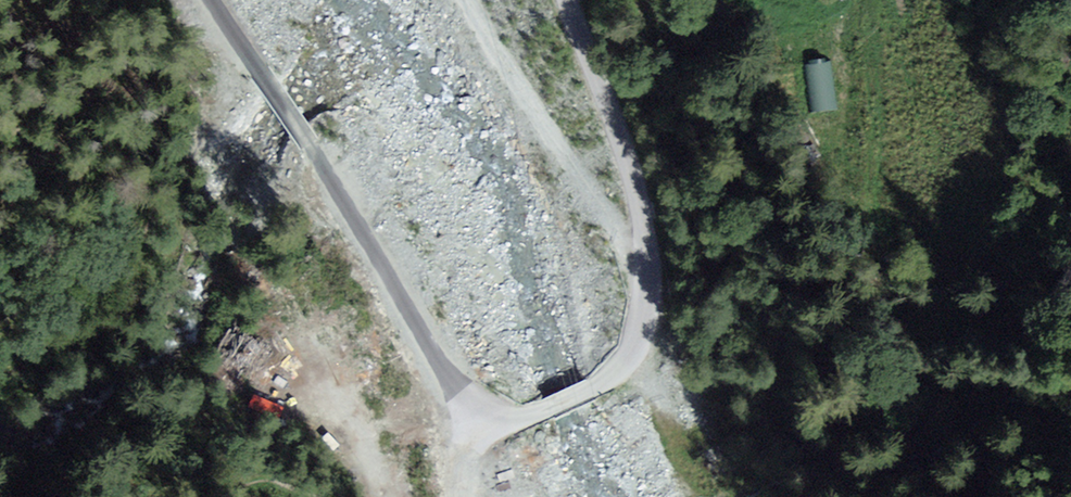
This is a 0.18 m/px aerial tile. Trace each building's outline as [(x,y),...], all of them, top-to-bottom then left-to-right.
[(831,55),(807,58),(813,105),(837,102),(831,55)]
